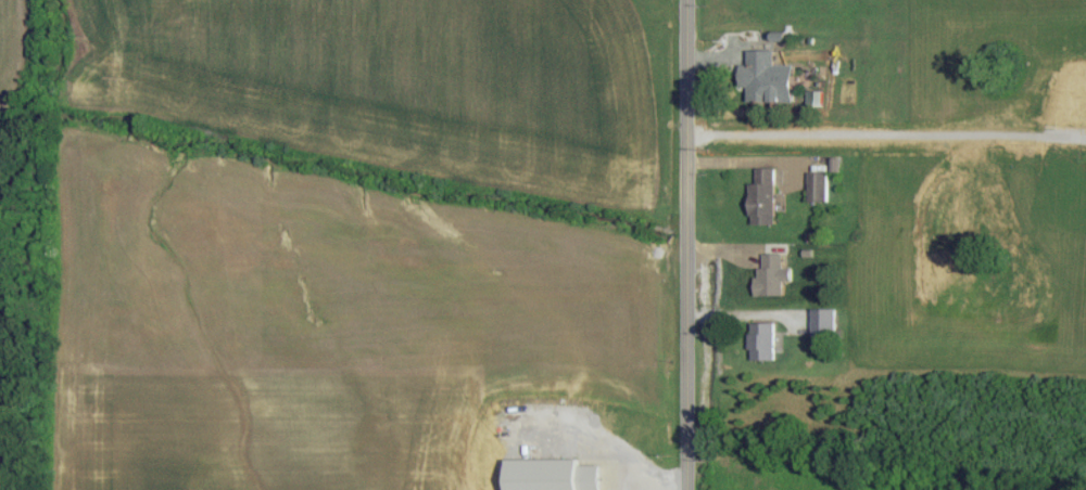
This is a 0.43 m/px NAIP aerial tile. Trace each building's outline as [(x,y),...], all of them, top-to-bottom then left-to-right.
[(775,50),(749,50),(749,65),(740,65),(740,87),(749,87),(749,103),(794,103),(794,65),(775,65),(775,50)] [(823,92),(810,92),(810,106),(823,106),(823,92)] [(776,168),(757,169),(758,183),(751,184),(751,225),(777,225),(776,168)] [(810,202),(829,202),(829,173),(810,173),(810,202)] [(764,254),(764,269),(756,269),(757,296),(784,296),(784,282),(793,282),(793,268),(784,268),(784,254),(764,254)] [(813,310),(813,335),(837,334),(837,309),(813,310)] [(777,361),(775,323),(751,324),(752,362),(777,361)] [(600,464),(580,464),(580,457),(506,459),(506,489),(601,489),(600,464)]
